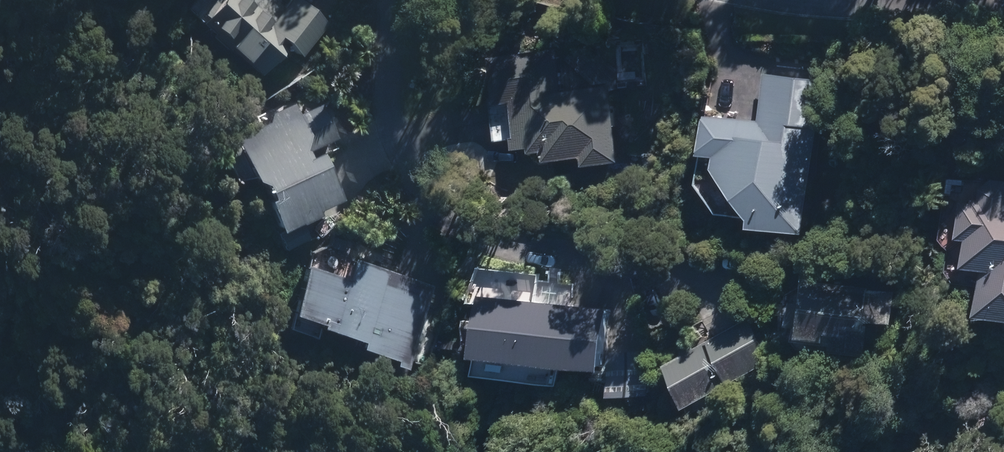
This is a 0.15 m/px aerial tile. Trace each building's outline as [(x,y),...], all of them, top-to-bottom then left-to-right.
[(203,25),(257,71),(282,41),(291,49),(312,25),(286,3),(276,14),(259,0),(225,0),(203,25)] [(615,160),(606,88),(559,94),(555,65),(492,73),(495,99),(513,96),(519,141),(532,139),(533,149),(548,147),(549,156),(588,151),(589,163),(615,160)] [(801,228),(818,86),(768,80),(762,127),(726,122),(720,170),(758,223),(801,228)] [(316,104),(238,136),(276,225),(330,203),(306,148),(330,138),(316,104)] [(970,186),(963,233),(970,234),(966,262),(989,265),(983,308),(1003,311),(1003,191),(970,186)] [(396,360),(421,288),(348,263),(341,283),(306,271),(291,314),(354,336),(351,344),(396,360)] [(894,290),(804,281),(798,342),(867,348),(870,319),(891,321),(894,290)] [(482,292),(474,384),(564,391),(565,373),(606,376),(612,303),(482,292)] [(768,360),(748,324),(672,366),(692,402),(768,360)]
